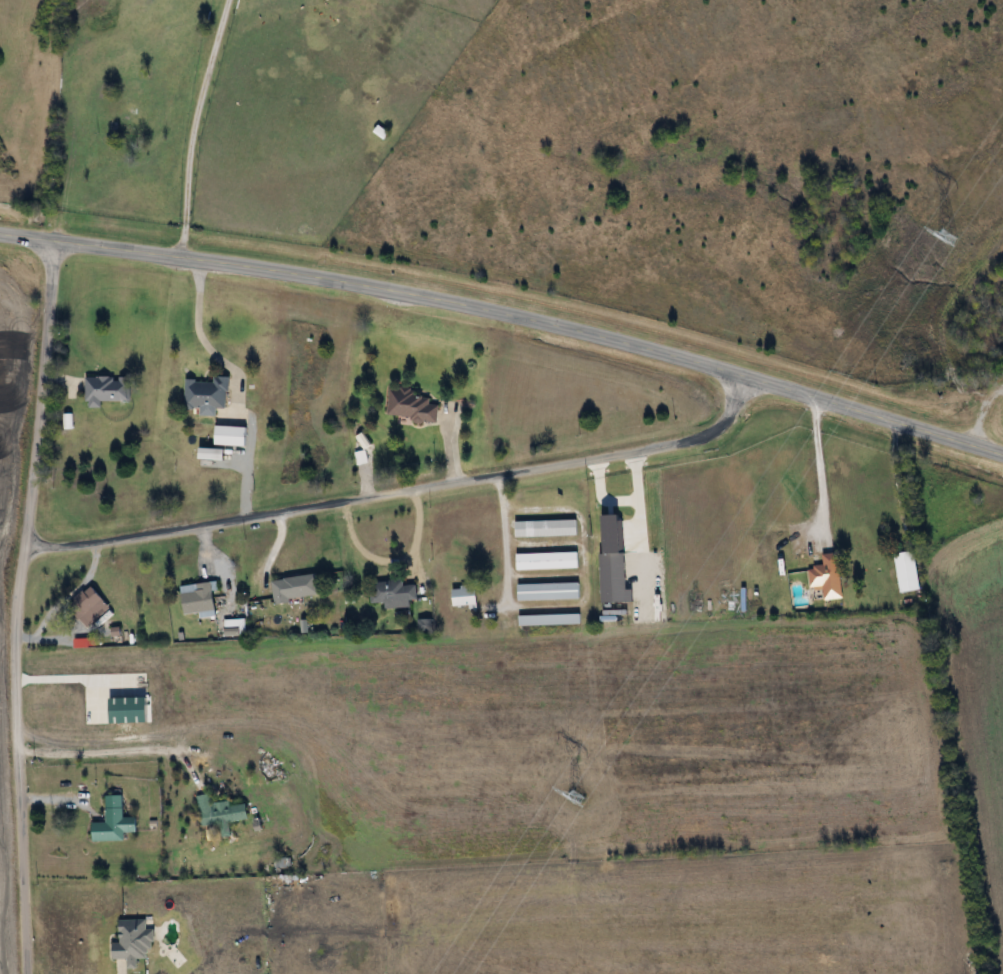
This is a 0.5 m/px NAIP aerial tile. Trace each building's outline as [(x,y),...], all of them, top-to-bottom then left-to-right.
[(101,401),(130,401),(131,377),(85,376),(85,406),(101,407),(101,401)] [(228,376),(213,376),(213,380),(185,380),(185,407),(228,407),(228,376)] [(387,417),(437,421),(439,405),(429,404),(430,393),(389,389),(387,417)] [(246,445),(246,426),(216,426),(216,445),(246,445)] [(577,520),(514,520),(514,536),(577,535),(577,520)] [(895,553),(900,593),(920,590),(915,550),(895,553)] [(516,553),(516,569),(578,568),(578,552),(516,553)] [(838,552),(822,554),(824,565),(808,567),(811,587),(823,586),(825,600),(843,597),(838,552)] [(600,602),(627,602),(627,565),(600,565),(600,602)] [(272,580),(275,602),(319,596),(317,574),(272,580)] [(417,604),(416,585),(403,585),(403,580),(370,581),(371,603),(383,602),(383,606),(417,604)] [(212,582),(181,586),(184,614),(215,610),(212,582)] [(579,583),(517,583),(517,600),(579,599),(579,583)] [(87,627),(110,606),(91,585),(68,606),(87,627)] [(452,587),(452,607),(477,606),(477,587),(452,587)] [(580,614),(518,614),(518,625),(580,625),(580,614)] [(197,795),(203,842),(213,840),(211,826),(221,825),(222,838),(231,837),(229,822),(248,820),(246,801),(213,805),(212,794),(197,795)] [(93,841),(125,840),(125,832),(137,831),(136,817),(123,818),(123,795),(106,796),(106,822),(92,823),(93,841)]
